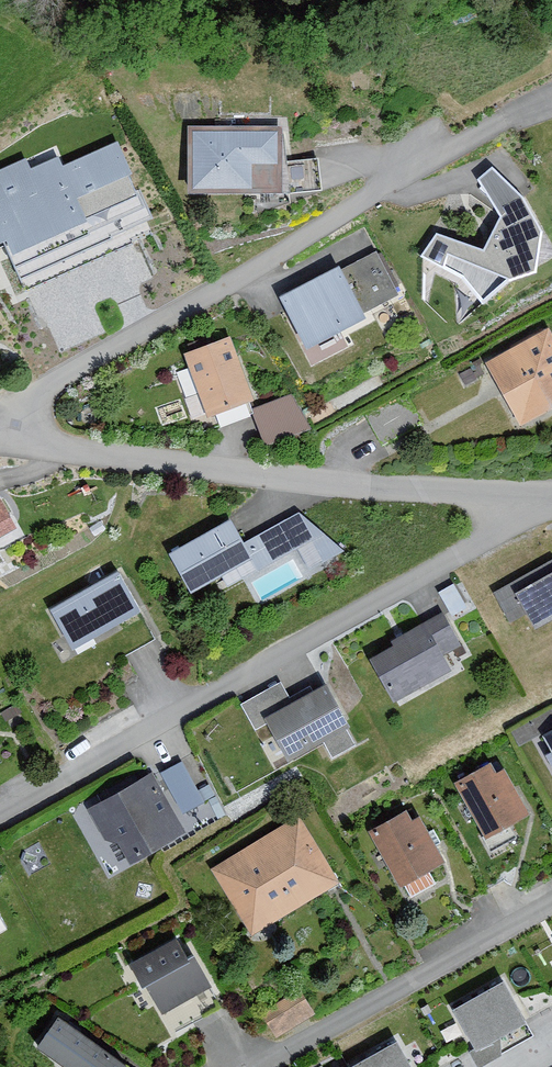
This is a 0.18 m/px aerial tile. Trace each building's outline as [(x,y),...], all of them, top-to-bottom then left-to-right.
[(266,135),(175,132),(173,191),(264,194),(266,135)] [(0,174),(0,247),(8,244),(22,276),(145,222),(113,148),(61,171),(57,162),(28,174),(24,164),(0,174)] [(285,158),(286,184),(320,183),(319,157),(285,158)] [(521,200),(493,172),(481,181),(504,218),(485,256),(437,239),(424,258),(464,278),(482,301),(509,280),(534,273),(539,235),(521,200)] [(388,295),(367,254),(329,273),(326,268),(265,298),(291,349),(351,319),(349,315),(388,295)] [(537,332),(473,363),(504,425),(551,401),(551,361),(537,332)] [(240,400),(219,338),(172,354),(193,416),(240,400)] [(294,388),(253,407),(271,444),(311,425),(294,388)] [(310,572),(349,550),(301,510),(244,542),(230,517),(167,552),(188,590),(222,571),(230,586),(253,573),(255,577),(299,553),(310,572)] [(513,589),(508,580),(485,594),(502,624),(516,616),(524,631),(551,615),(551,566),(513,589)] [(126,615),(104,574),(39,610),(62,650),(126,615)] [(450,648),(433,617),(381,645),(384,650),(359,664),(381,705),(439,674),(431,659),(450,648)] [(284,706),(273,685),(232,708),(247,735),(255,731),(273,763),(312,742),(322,760),(345,747),(313,690),(284,706)] [(532,739),(551,773),(551,727),(532,739)] [(192,805),(171,765),(152,775),(174,815),(192,805)] [(486,775),(481,765),(443,784),(471,840),(519,817),(496,771),(486,775)] [(174,836),(141,774),(78,808),(97,844),(103,841),(117,866),(174,836)] [(402,820),(397,810),(356,830),(385,888),(394,884),(400,896),(426,883),(419,869),(432,863),(408,817),(402,820)] [(328,882),(292,819),(204,870),(241,933),(328,882)] [(172,960),(161,940),(116,965),(130,990),(135,988),(163,1037),(213,1009),(182,954),(172,960)] [(503,988),(456,1015),(477,1052),(524,1026),(503,988)] [(308,1016),(292,989),(251,1013),(267,1040),(308,1016)] [(47,1018),(26,1047),(53,1066),(111,1066),(47,1018)] [(397,1049),(364,1066),(406,1066),(397,1049)]
